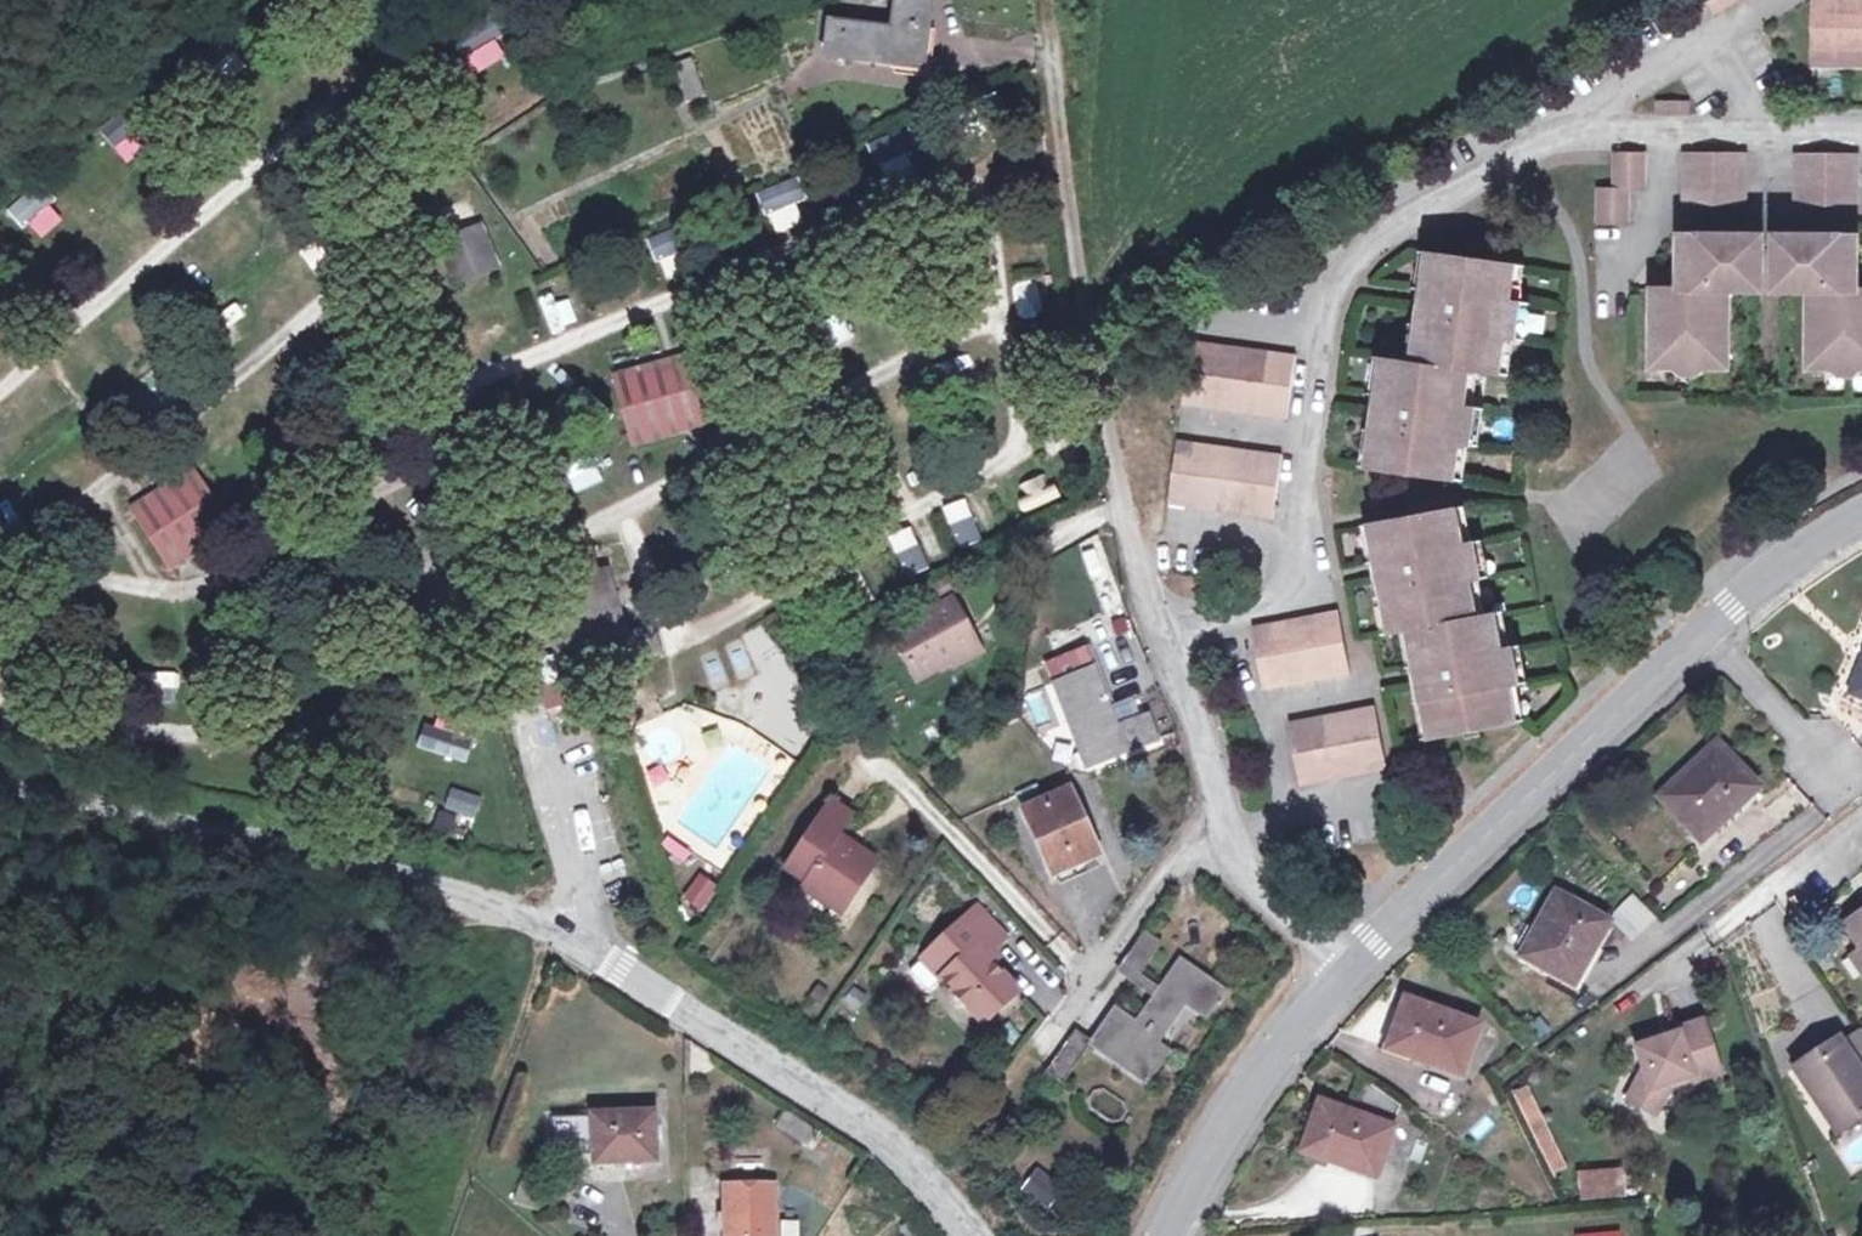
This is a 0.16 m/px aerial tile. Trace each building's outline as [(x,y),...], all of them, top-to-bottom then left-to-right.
[(1731,10),(1732,10),(1731,9),(1726,0),(1724,0),(1712,6),(1719,18),(1731,10)] [(1731,9),(1732,10),(1749,0),(1726,0),(1731,9)] [(1846,4),(1818,4),(1817,63),(1854,63),(1861,64),(1861,0),(1846,0),(1846,4)] [(896,32),(831,24),(825,59),(893,67),(892,78),(926,83),(933,43),(924,41),(931,5),(900,2),(896,32)] [(496,37),(507,32),(496,10),(438,37),(458,80),(506,59),(496,37)] [(1816,74),(1855,74),(1854,63),(1817,63),(1816,74)] [(1663,104),(1663,119),(1692,119),(1692,105),(1663,104)] [(135,108),(102,132),(123,162),(157,138),(135,108)] [(884,185),(915,173),(906,151),(916,147),(908,127),(867,143),(884,185)] [(1633,190),(1649,190),(1649,154),(1617,153),(1617,166),(1617,189),(1633,190)] [(1751,209),(1752,156),(1687,155),(1687,208),(1751,209)] [(1861,211),(1861,158),(1799,156),(1798,210),(1861,211)] [(758,190),(772,235),(809,223),(795,178),(758,190)] [(37,183),(8,208),(36,242),(66,218),(37,183)] [(1633,226),(1633,190),(1617,189),(1601,189),(1600,226),(1633,226)] [(484,216),(439,228),(455,281),(498,269),(484,216)] [(664,282),(690,273),(674,228),(648,237),(664,282)] [(1765,294),(1767,246),(1756,246),(1749,239),(1686,237),(1686,274),(1677,274),(1677,289),(1669,289),(1656,288),(1654,367),(1678,368),(1678,359),(1693,359),(1707,359),(1707,369),(1729,369),(1731,294),(1765,294)] [(1779,294),(1813,295),(1812,370),(1835,371),(1836,362),(1850,362),(1861,362),(1861,277),(1858,277),(1860,241),(1799,239),(1792,246),(1779,246),(1779,294)] [(1407,360),(1415,361),(1434,250),(1424,249),(1407,360)] [(1512,262),(1434,250),(1415,361),(1407,360),(1377,355),(1361,463),(1454,478),(1459,442),(1469,444),(1475,407),(1464,405),(1470,371),(1495,374),(1501,339),(1512,341),(1517,301),(1506,300),(1512,262)] [(1506,300),(1517,301),(1523,264),(1512,262),(1506,300)] [(1528,304),(1517,301),(1512,341),(1521,342),(1528,304)] [(1195,339),(1186,400),(1290,417),(1299,354),(1195,339)] [(1505,376),(1512,341),(1501,339),(1495,374),(1505,376)] [(1693,369),(1693,359),(1678,359),(1678,368),(1693,369)] [(1693,369),(1707,369),(1707,359),(1693,359),(1693,369)] [(687,360),(616,378),(634,447),(705,428),(687,360)] [(1850,371),(1850,362),(1836,362),(1835,371),(1850,371)] [(1861,371),(1861,362),(1850,362),(1850,371),(1861,371)] [(1486,408),(1475,407),(1469,444),(1480,446),(1486,408)] [(1285,451),(1181,436),(1172,499),(1275,516),(1285,451)] [(1464,479),(1469,444),(1459,442),(1454,478),(1464,479)] [(196,470),(136,508),(177,567),(236,530),(196,470)] [(37,510),(15,486),(0,499),(0,525),(9,536),(37,510)] [(942,507),(959,550),(982,540),(965,498),(942,507)] [(1472,541),(1466,503),(1455,505),(1461,542),(1472,541)] [(1461,542),(1455,505),(1374,520),(1393,631),(1401,629),(1412,627),(1431,734),(1439,733),(1513,719),(1507,685),(1517,683),(1510,644),(1499,646),(1493,612),(1475,614),(1468,581),(1479,579),(1472,541),(1461,542)] [(1393,631),(1374,520),(1364,521),(1383,632),(1393,631)] [(886,537),(906,578),(929,567),(910,526),(886,537)] [(1482,539),(1472,541),(1479,579),(1489,578),(1482,539)] [(1083,554),(1094,582),(1109,576),(1099,549),(1083,554)] [(1350,669),(1339,605),(1254,620),(1264,684),(1350,669)] [(1504,609),(1493,612),(1499,646),(1510,644),(1504,609)] [(953,611),(894,645),(922,693),(957,672),(960,677),(983,663),(953,611)] [(1401,629),(1420,736),(1431,734),(1412,627),(1401,629)] [(1520,643),(1510,644),(1517,683),(1527,681),(1520,643)] [(1849,689),(1861,694),(1861,653),(1849,689)] [(545,703),(559,702),(553,654),(539,656),(545,703)] [(564,686),(576,682),(569,658),(557,661),(564,686)] [(1123,729),(1095,673),(1059,690),(1100,769),(1165,737),(1153,714),(1123,729)] [(1523,717),(1517,683),(1507,685),(1513,719),(1523,717)] [(1373,702),(1288,715),(1300,780),(1384,765),(1373,702)] [(875,758),(886,748),(871,732),(860,741),(875,758)] [(1759,785),(1717,740),(1658,792),(1698,839),(1733,810),(1731,808),(1759,785)] [(448,788),(442,808),(475,816),(480,796),(448,788)] [(1074,796),(1024,820),(1053,883),(1105,857),(1074,796)] [(464,840),(470,818),(438,809),(432,832),(464,840)] [(856,829),(836,814),(788,880),(809,894),(804,898),(825,913),(832,903),(854,918),(883,875),(854,856),(851,860),(839,851),(856,829)] [(1358,866),(1343,880),(1350,889),(1365,875),(1358,866)] [(707,882),(692,904),(709,915),(725,894),(707,882)] [(1606,922),(1555,891),(1517,956),(1538,968),(1541,964),(1571,981),(1606,922)] [(847,927),(854,918),(832,903),(825,913),(847,927)] [(1639,903),(1617,917),(1628,934),(1650,920),(1639,903)] [(1007,945),(974,912),(937,947),(949,959),(941,964),(940,982),(957,997),(953,1000),(965,1013),(969,1009),(987,1028),(1022,996),(995,969),(988,962),(994,957),(1007,945)] [(1143,930),(1122,959),(1139,970),(1160,941),(1143,930)] [(921,961),(940,982),(941,964),(949,959),(937,947),(921,961)] [(1001,963),(994,957),(988,962),(995,969),(1001,963)] [(1116,1008),(1093,1041),(1149,1080),(1171,1051),(1162,1044),(1188,1008),(1207,1022),(1228,989),(1181,957),(1135,1022),(1116,1008)] [(1479,1026),(1408,1001),(1391,1050),(1463,1074),(1479,1026)] [(1692,1089),(1720,1081),(1705,1024),(1678,1032),(1679,1036),(1636,1048),(1641,1070),(1625,1101),(1652,1118),(1670,1087),(1690,1082),(1692,1089)] [(1077,1031),(1048,1069),(1064,1082),(1093,1041),(1077,1031)] [(1844,1053),(1861,1085),(1861,1043),(1844,1053)] [(1841,1047),(1794,1075),(1812,1108),(1819,1104),(1838,1139),(1861,1126),(1861,1085),(1844,1053),(1841,1047)] [(1528,1083),(1513,1090),(1550,1172),(1565,1165),(1528,1083)] [(818,1129),(788,1108),(778,1123),(809,1144),(818,1129)] [(1383,1131),(1312,1108),(1297,1155),(1368,1178),(1383,1131)] [(656,1110),(594,1112),(596,1162),(658,1160),(656,1110)] [(1048,1210),(1065,1187),(1036,1166),(1019,1189),(1048,1210)] [(1625,1197),(1623,1167),(1577,1170),(1579,1200),(1625,1197)] [(726,1186),(727,1235),(776,1235),(775,1184),(726,1186)] [(781,1235),(798,1235),(797,1221),(780,1222),(781,1235)]
